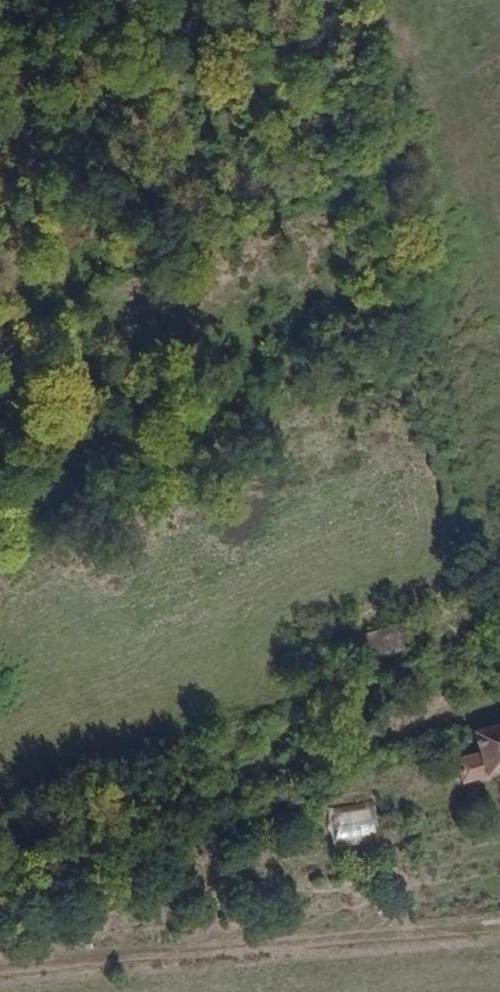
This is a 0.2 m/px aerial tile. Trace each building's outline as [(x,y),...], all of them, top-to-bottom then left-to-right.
[(371,655),(414,649),(411,626),(367,632),(371,655)] [(485,697),(451,707),(456,730),(434,737),(442,770),(457,766),(455,752),(469,750),(474,768),(499,761),(499,757),(485,697)] [(377,808),(332,812),(334,848),(379,844),(377,808)]
